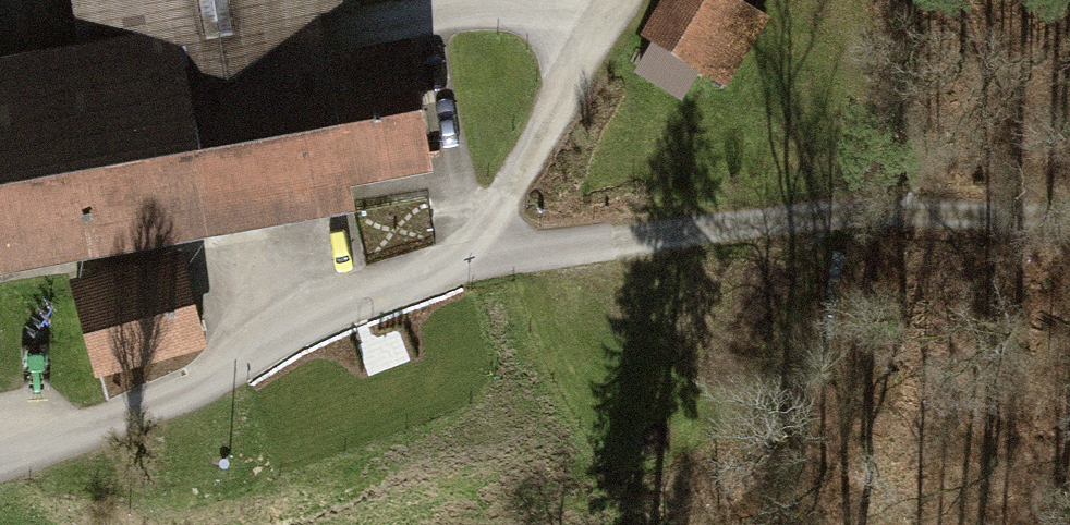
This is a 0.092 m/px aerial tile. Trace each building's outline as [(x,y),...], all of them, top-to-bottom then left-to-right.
[(92,47),(0,64),(0,250),(419,173),(395,48),(326,61),(315,0),(84,0),(92,47)] [(725,79),(761,21),(727,0),(671,0),(651,33),(725,79)] [(180,265),(78,293),(99,370),(201,341),(180,265)]
